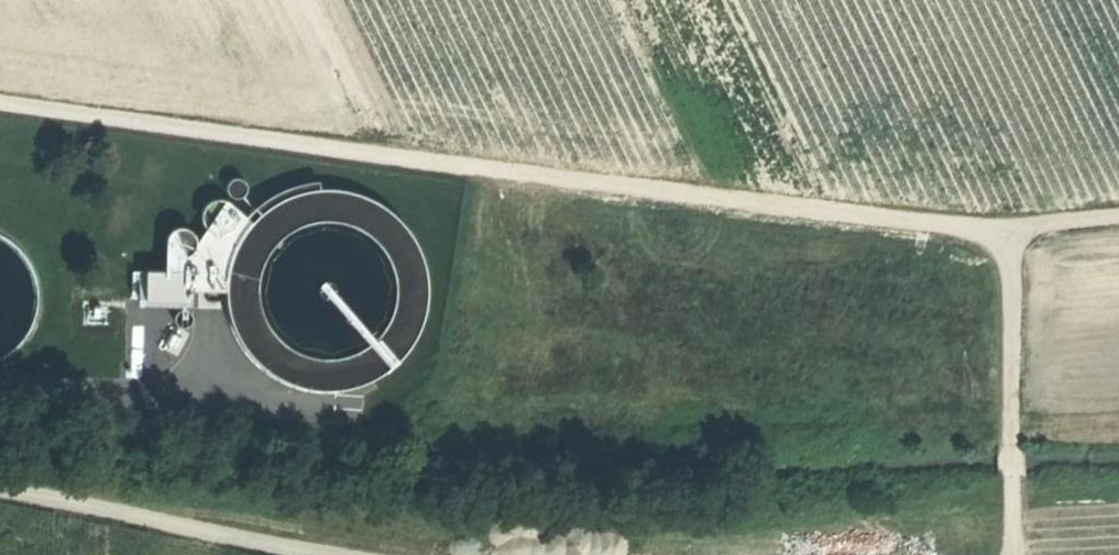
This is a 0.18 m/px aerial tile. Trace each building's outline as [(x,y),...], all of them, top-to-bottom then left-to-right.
[(140,298),(179,304),(192,227),(168,223),(160,270),(145,268),(140,298)]
